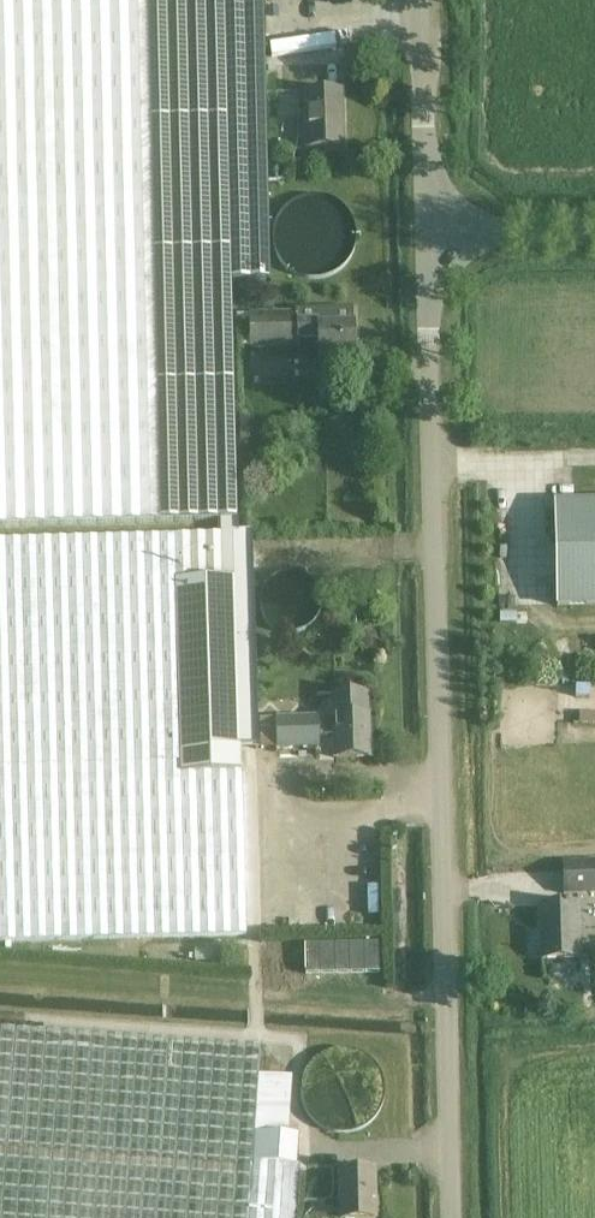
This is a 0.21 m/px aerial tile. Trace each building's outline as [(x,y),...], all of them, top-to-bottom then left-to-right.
[(215,521),(217,521),(239,521),(235,283),(270,282),(263,0),(0,0),(0,524),(215,521)] [(341,92),(305,93),(306,148),(343,147),(341,92)] [(295,313),(236,315),(237,349),(298,347),(298,340),(318,339),(318,357),(355,355),(353,308),(295,310),(295,313)] [(545,490),(546,591),(594,590),(594,489),(545,490)] [(248,516),(241,517),(242,532),(250,532),(249,516),(248,516)] [(247,935),(242,772),(240,772),(235,579),(221,579),(221,535),(0,541),(0,942),(247,935)] [(260,720),(260,721),(252,721),(252,737),(260,737),(260,748),(276,748),(276,749),(319,748),(319,736),(336,736),(336,758),(368,758),(367,716),(366,716),(366,694),(335,694),(335,718),(318,719),(318,718),(275,719),(275,720),(260,720)] [(566,862),(567,894),(594,894),(594,861),(566,862)] [(580,904),(563,904),(539,905),(540,960),(582,959),(580,904)] [(283,1172),(287,1172),(287,1164),(296,1165),(298,1135),(285,1134),(289,1077),(259,1075),(261,1046),(0,1027),(0,1217),(280,1217),(283,1172)] [(355,1118),(368,1120),(374,1071),(352,1068),(354,1056),(344,1055),(341,1081),(333,1080),(328,1119),(355,1123),(355,1118)] [(339,1172),(340,1217),(376,1217),(375,1171),(339,1172)]
